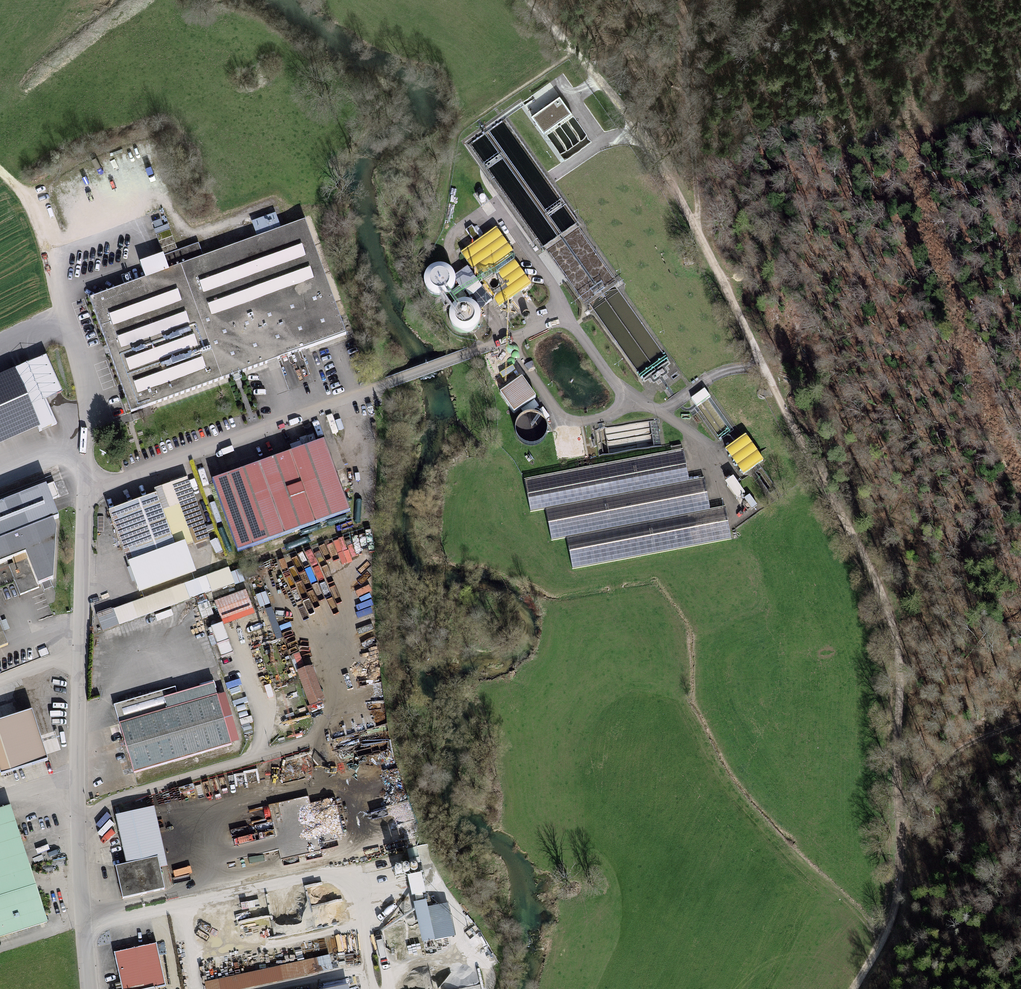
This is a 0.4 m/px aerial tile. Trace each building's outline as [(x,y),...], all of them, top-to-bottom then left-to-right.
[(559,99),(533,117),(544,133),(570,115),(559,99)] [(306,222),(92,299),(133,410),(346,333),(306,222)] [(481,237),(472,225),(466,229),(475,242),(481,237)] [(497,227),(460,252),(493,300),(499,307),(532,283),(510,253),(513,250),(497,227)] [(425,286),(428,291),(432,294),(437,295),(442,295),(447,294),(451,290),(454,286),(456,281),(455,275),(453,271),(449,267),(444,264),(439,263),(434,264),(429,267),(426,271),(424,276),(423,281),(425,286)] [(485,305),(493,300),(479,281),(472,285),(467,288),(480,309),(485,305)] [(460,285),(451,290),(458,300),(465,295),(460,285)] [(454,327),(458,330),(463,331),(468,331),(473,329),(477,326),(479,321),(481,317),(480,312),(478,307),(475,303),(471,300),(466,299),(460,300),(455,302),(451,306),(449,311),(449,317),(450,322),(454,327)] [(0,374),(0,442),(38,426),(39,430),(57,422),(46,397),(62,390),(46,353),(16,367),(0,374)] [(522,375),(501,391),(515,411),(537,395),(522,375)] [(691,398),(697,406),(707,399),(711,397),(705,389),(691,398)] [(540,406),(535,399),(522,408),(523,412),(534,409),(540,406)] [(519,436),(523,440),(528,442),(533,442),(538,441),(542,438),(545,434),(547,429),(547,424),(545,420),(542,416),(538,413),(533,411),(528,412),(523,414),(520,417),(517,422),(516,427),(517,432),(519,436)] [(746,435),(725,449),(743,474),(764,460),(746,435)] [(349,508),(323,438),(213,478),(239,550),(349,508)] [(681,449),(523,478),(530,512),(545,509),(551,542),(564,539),(571,572),(732,541),(725,506),(708,509),(702,480),(688,482),(681,449)] [(155,493),(109,510),(139,595),(195,573),(186,548),(213,539),(188,476),(154,488),(155,493)] [(39,581),(53,575),(56,523),(52,517),(58,514),(46,483),(0,501),(0,560),(25,550),(39,581)] [(37,588),(26,559),(9,566),(20,595),(37,588)] [(230,567),(114,610),(119,623),(235,581),(232,573),(230,567)] [(245,591),(216,601),(223,622),(253,611),(245,591)] [(266,591),(256,595),(260,608),(270,604),(266,591)] [(223,623),(211,627),(221,656),(233,652),(223,623)] [(312,664),(297,670),(310,706),(326,699),(312,664)] [(176,688),(115,706),(132,770),(231,744),(214,682),(177,694),(176,688)] [(2,775),(49,760),(32,709),(0,719),(0,769),(2,775)] [(0,813),(0,937),(45,923),(9,810),(0,813)] [(427,900),(414,902),(422,942),(456,936),(449,902),(428,906),(427,900)] [(154,988),(165,985),(156,944),(114,951),(122,988),(154,988)] [(204,981),(206,988),(244,988),(316,974),(313,957),(204,981)]
